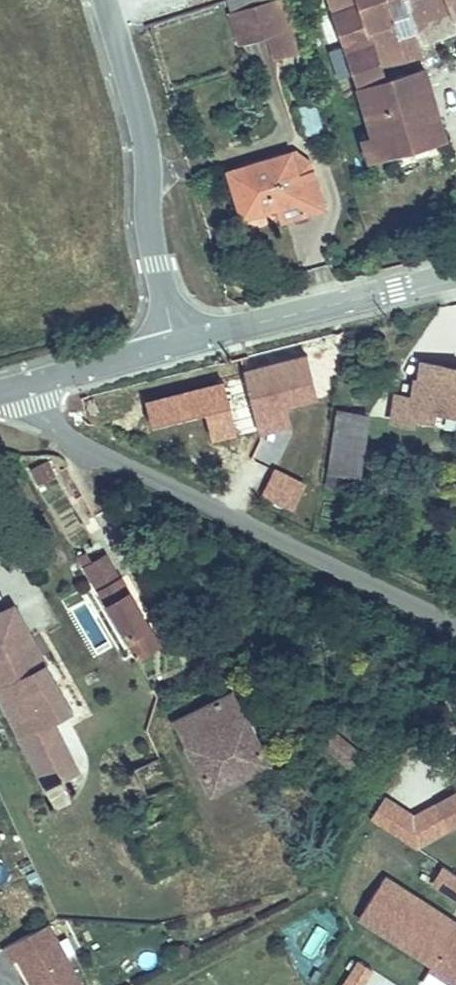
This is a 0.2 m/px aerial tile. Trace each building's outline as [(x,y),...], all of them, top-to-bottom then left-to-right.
[(231,13),(274,0),(227,0),(231,13)] [(231,13),(229,14),(238,43),(269,33),(278,31),(286,55),(302,50),(285,0),(274,0),(231,13)] [(371,121),(361,125),(367,144),(396,134),(390,117),(433,102),(426,83),(412,88),(402,57),(408,55),(406,48),(412,46),(408,32),(455,15),(455,0),(330,0),(371,121)] [(278,31),(269,33),(277,58),(286,55),(278,31)] [(412,46),(406,48),(408,55),(415,53),(412,46)] [(412,88),(426,83),(415,53),(408,55),(402,57),(412,88)] [(390,117),(396,134),(439,119),(433,102),(390,117)] [(243,217),(278,206),(273,192),(295,185),(305,216),(325,210),(306,147),(229,172),(243,217)] [(273,192),(278,206),(283,223),(305,216),(295,185),(273,192)] [(315,394),(306,354),(243,370),(252,409),(282,402),(315,394)] [(412,426),(413,417),(434,420),(436,410),(455,412),(455,369),(422,363),(420,379),(416,379),(414,398),(396,395),(391,423),(412,426)] [(286,422),(282,402),(252,409),(257,429),(286,422)] [(338,412),(326,488),(335,489),(336,481),(342,482),(342,473),(360,476),(363,462),(370,417),(338,412)] [(293,506),(303,483),(271,468),(261,491),(293,506)] [(114,579),(89,590),(127,658),(150,647),(114,579)] [(70,721),(18,614),(0,622),(0,718),(49,820),(66,813),(61,798),(76,776),(54,729),(70,721)] [(205,811),(260,784),(266,781),(229,704),(215,710),(167,733),(205,811)] [(327,745),(316,765),(354,789),(366,769),(327,745)] [(455,837),(455,836),(455,795),(437,805),(455,837)] [(440,866),(429,888),(455,901),(455,873),(440,866)] [(384,877),(356,923),(429,966),(418,984),(455,984),(455,919),(384,877)] [(4,947),(12,962),(19,959),(24,956),(29,965),(24,968),(33,984),(81,984),(49,923),(4,947)] [(313,963),(327,931),(312,925),(298,957),(313,963)] [(24,956),(19,959),(24,968),(29,965),(24,956)] [(374,970),(355,960),(341,984),(366,984),(374,970)]
